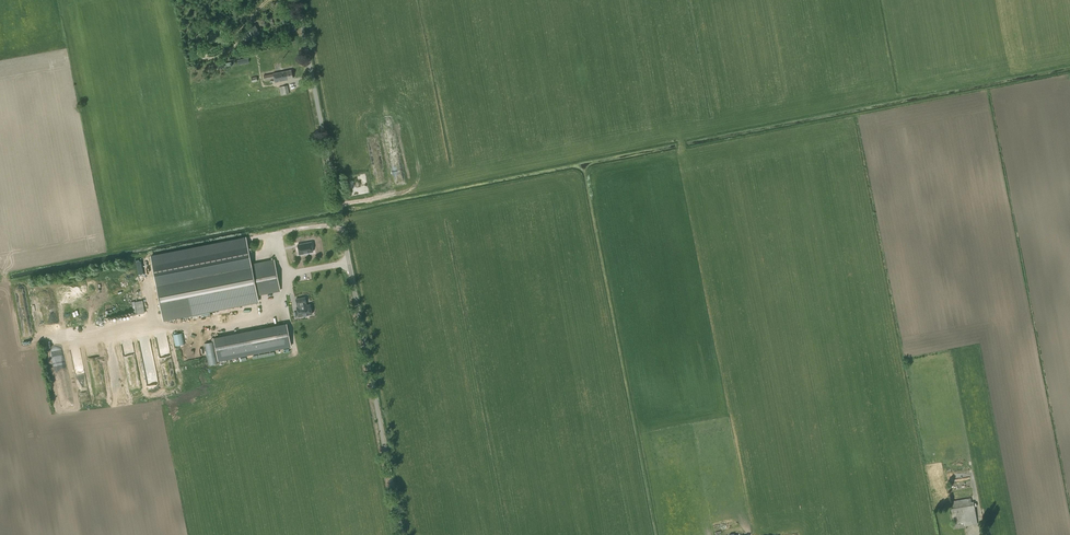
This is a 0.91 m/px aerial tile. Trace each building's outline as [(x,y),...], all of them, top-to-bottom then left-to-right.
[(247,40),(260,33),(255,25),(242,32),(247,40)] [(293,78),(291,70),(273,74),(264,76),(264,80),(274,78),(275,82),(293,78)] [(281,95),(289,93),(287,85),(279,87),(281,95)] [(246,237),(151,256),(152,259),(164,320),(258,301),(257,295),(280,290),(274,259),(251,264),(246,237)] [(311,252),(309,243),(296,245),(298,255),(311,252)] [(305,305),(305,303),(306,303),(305,297),(296,299),(298,307),(297,307),(299,316),(303,316),(304,316),(307,316),(307,315),(312,314),(310,304),(305,305)] [(142,300),(132,302),(135,315),(145,312),(142,300)] [(286,323),(262,328),(267,351),(268,351),(291,347),(286,323)] [(173,334),(175,345),(184,344),(183,332),(173,334)] [(971,501),(971,498),(950,501),(954,524),(964,522),(964,526),(978,524),(974,501),(971,501)]
